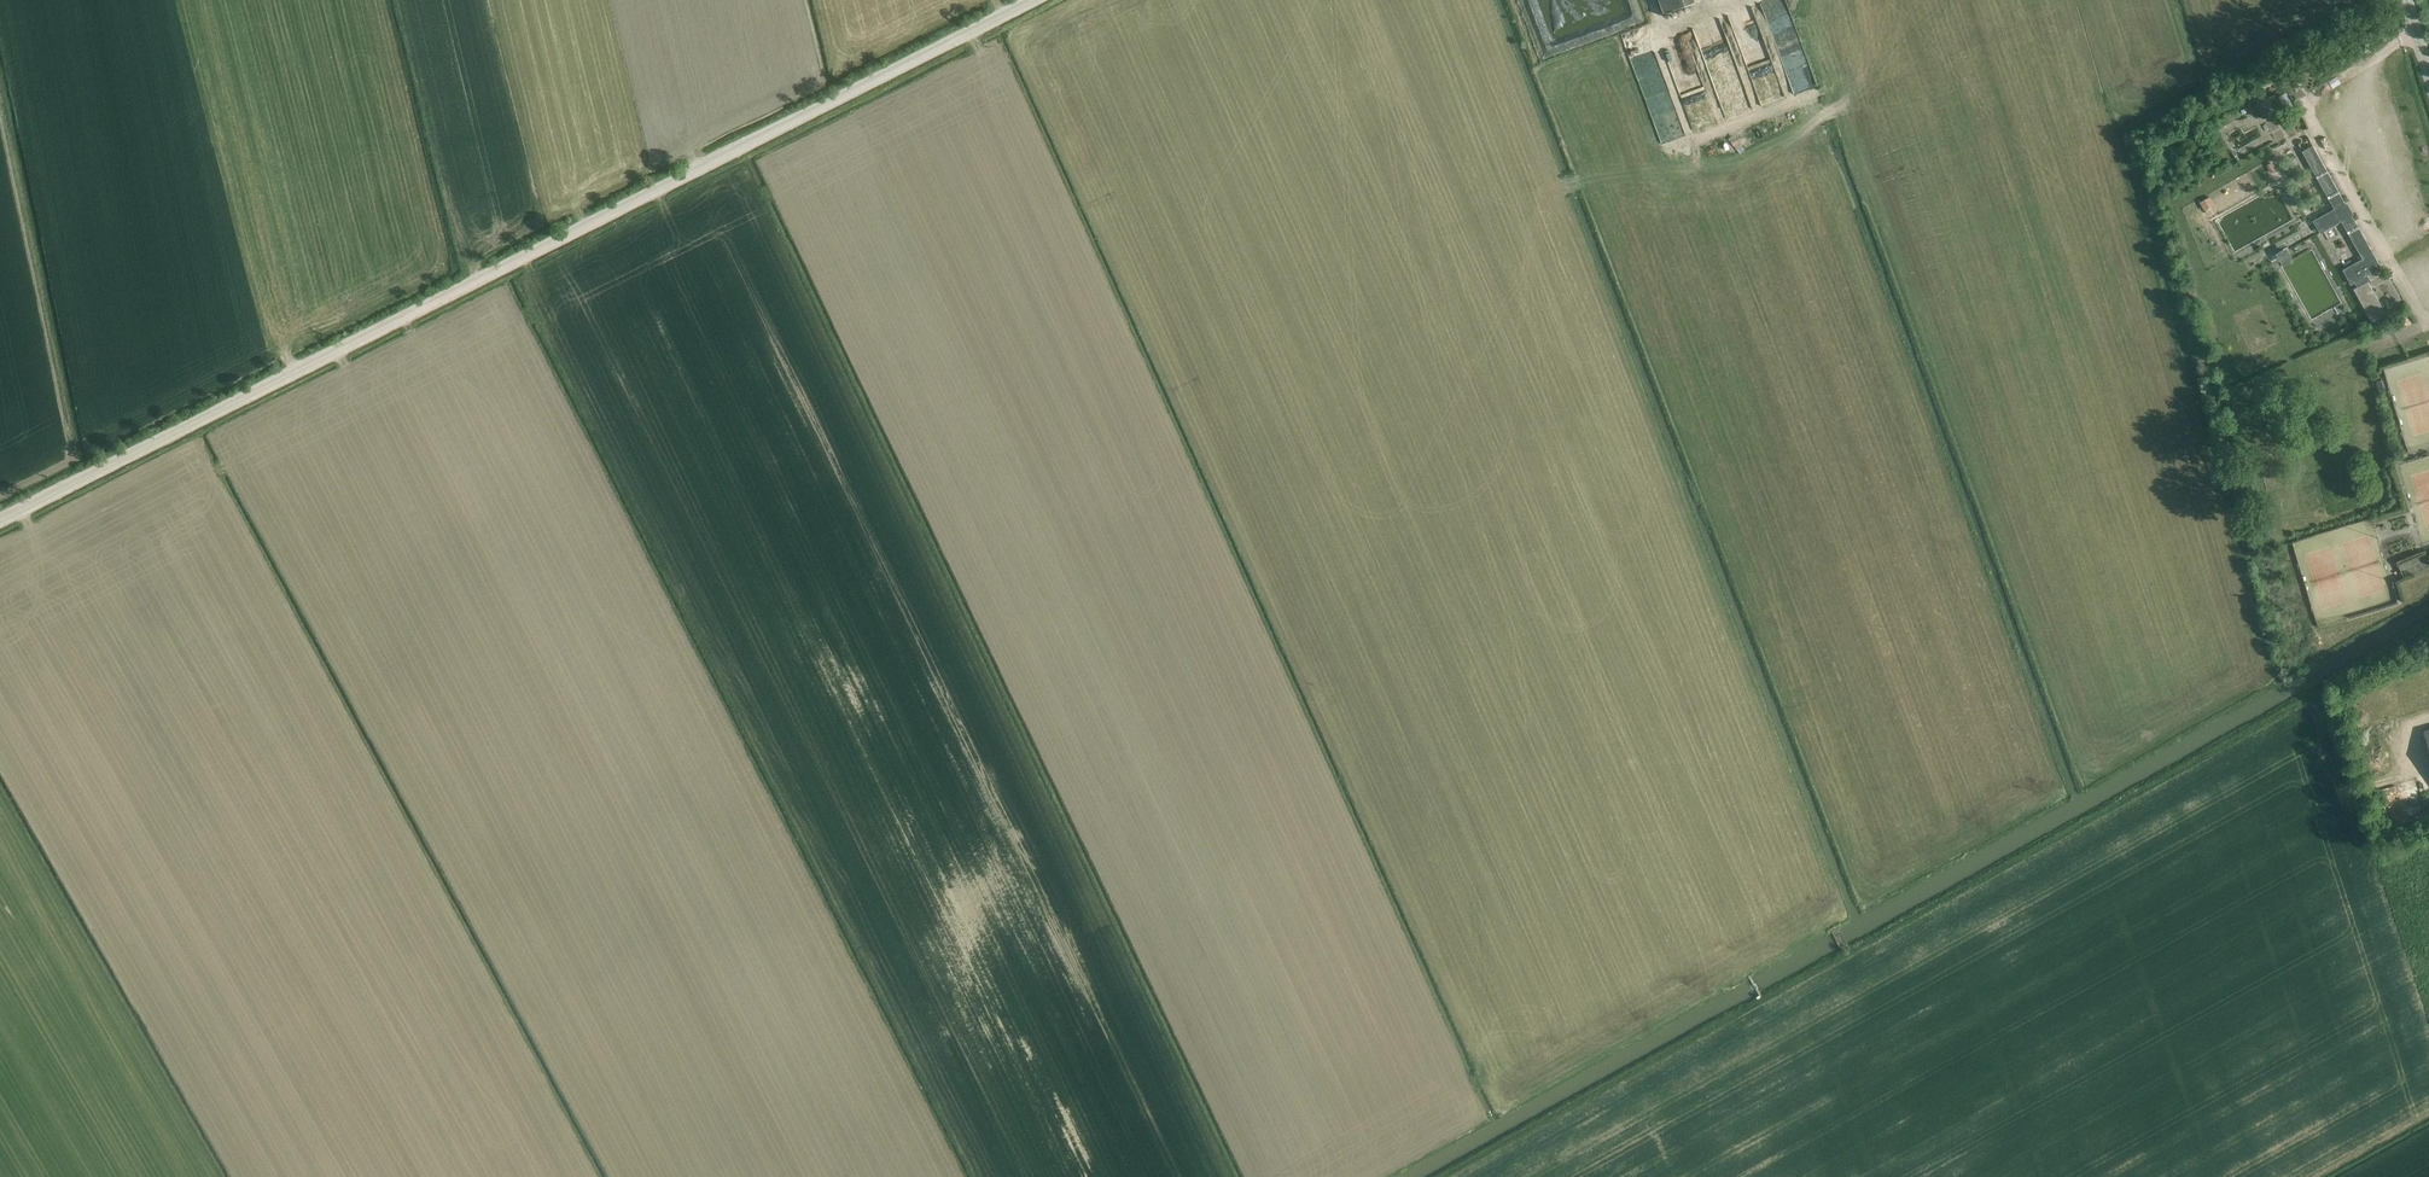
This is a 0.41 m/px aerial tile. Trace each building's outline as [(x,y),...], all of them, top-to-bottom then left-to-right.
[(1666,12),(1691,3),(1690,0),(1661,0),(1666,12)] [(1796,93),(1819,84),(1812,67),(1789,76),(1796,93)] [(2265,68),(2263,75),(2274,78),(2276,72),(2265,68)] [(2345,203),(2313,145),(2302,151),(2328,197),(2329,196),(2335,208),(2343,204),(2345,203)] [(2271,163),(2267,165),(2270,173),(2275,170),(2271,163)] [(2201,201),(2205,209),(2217,204),(2213,196),(2201,201)] [(2313,220),(2320,233),(2334,225),(2336,219),(2333,215),(2327,213),(2313,220)] [(2363,259),(2343,269),(2351,284),(2355,282),(2357,287),(2354,289),(2372,322),(2376,320),(2386,314),(2365,277),(2381,268),(2352,215),(2350,217),(2342,221),(2349,233),(2363,259)] [(2276,254),(2282,264),(2292,258),(2287,248),(2276,254)] [(2384,379),(2379,381),(2382,394),(2388,393),(2384,379)] [(2312,407),(2315,425),(2329,423),(2325,405),(2312,407)] [(2351,542),(2346,544),(2362,594),(2384,588),(2367,536),(2360,539),(2363,548),(2354,551),(2351,542)] [(2409,575),(2428,566),(2428,557),(2427,553),(2404,564),(2409,575)]
